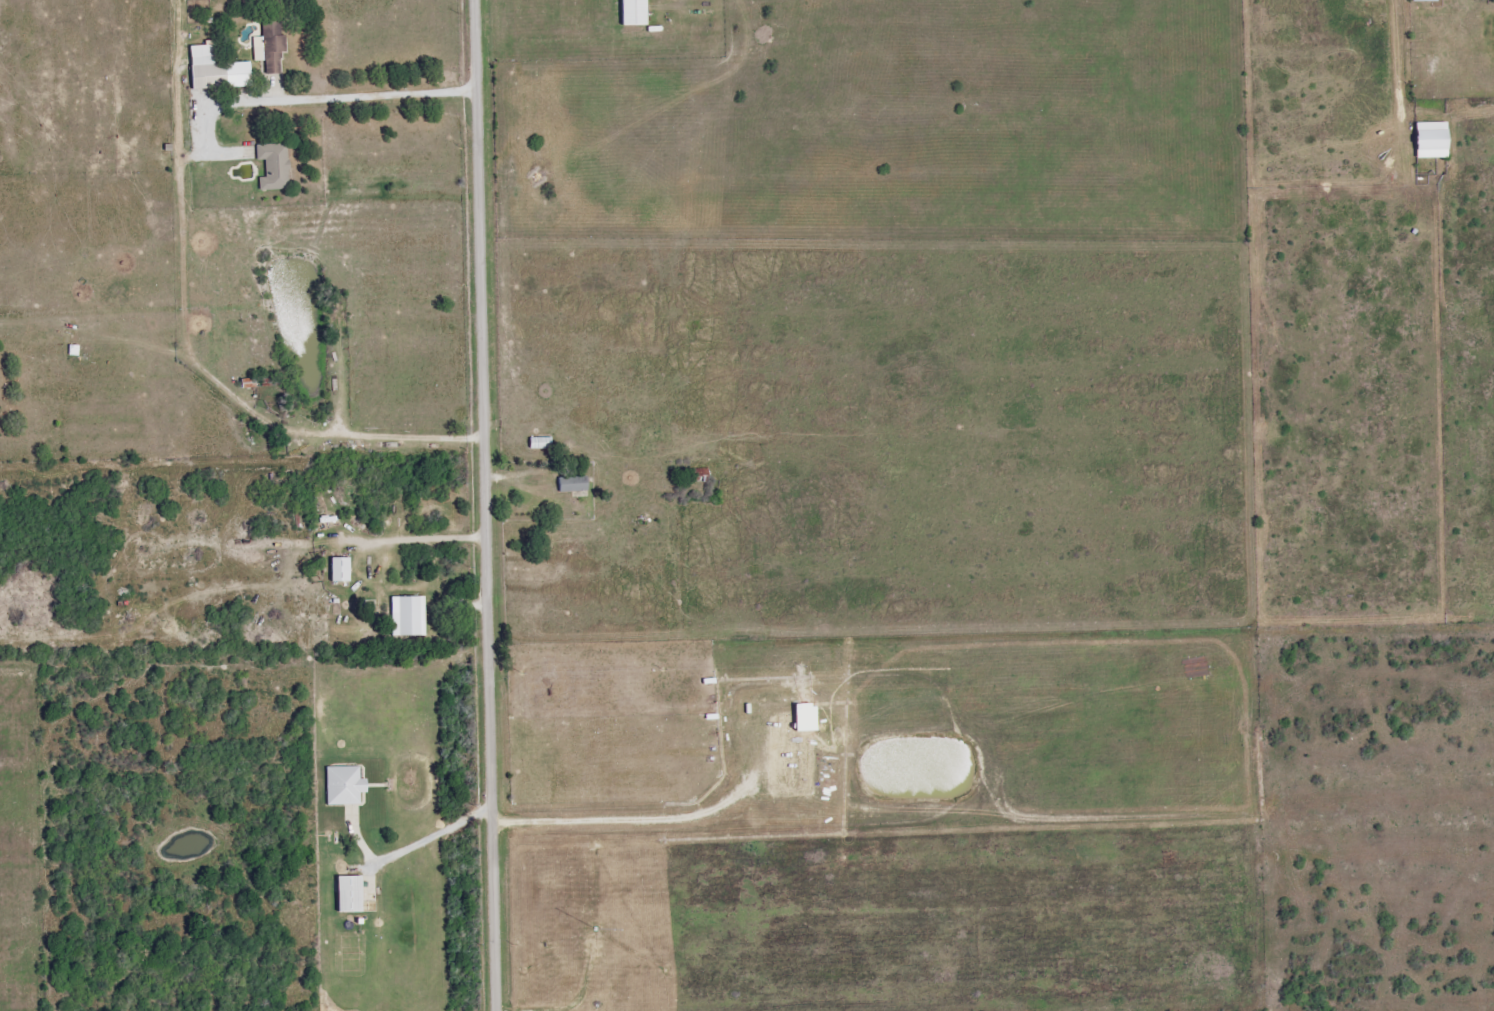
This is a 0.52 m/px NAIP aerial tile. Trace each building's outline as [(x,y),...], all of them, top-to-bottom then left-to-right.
[(645,26),(645,0),(620,0),(621,27),(645,26)] [(254,61),(264,61),(264,74),(280,73),(280,52),(285,52),(285,35),(280,35),(280,21),(261,21),(261,37),(253,37),(254,61)] [(191,89),(249,87),(249,62),(213,64),(213,45),(189,46),(191,89)] [(1416,158),(1447,157),(1446,122),(1415,123),(1416,158)] [(255,144),(256,160),(264,160),(264,177),(258,178),(258,191),(288,190),(287,144),(255,144)] [(558,477),(558,492),(587,491),(586,476),(558,477)] [(348,581),(348,557),(330,557),(330,581),(348,581)] [(425,635),(424,596),(391,597),(391,636),(425,635)] [(793,704),(794,731),(815,730),(815,704),(793,704)] [(359,766),(326,767),(326,805),(359,804),(359,792),(366,792),(365,778),(359,778),(359,766)] [(361,912),(360,876),(336,877),(337,913),(361,912)]
